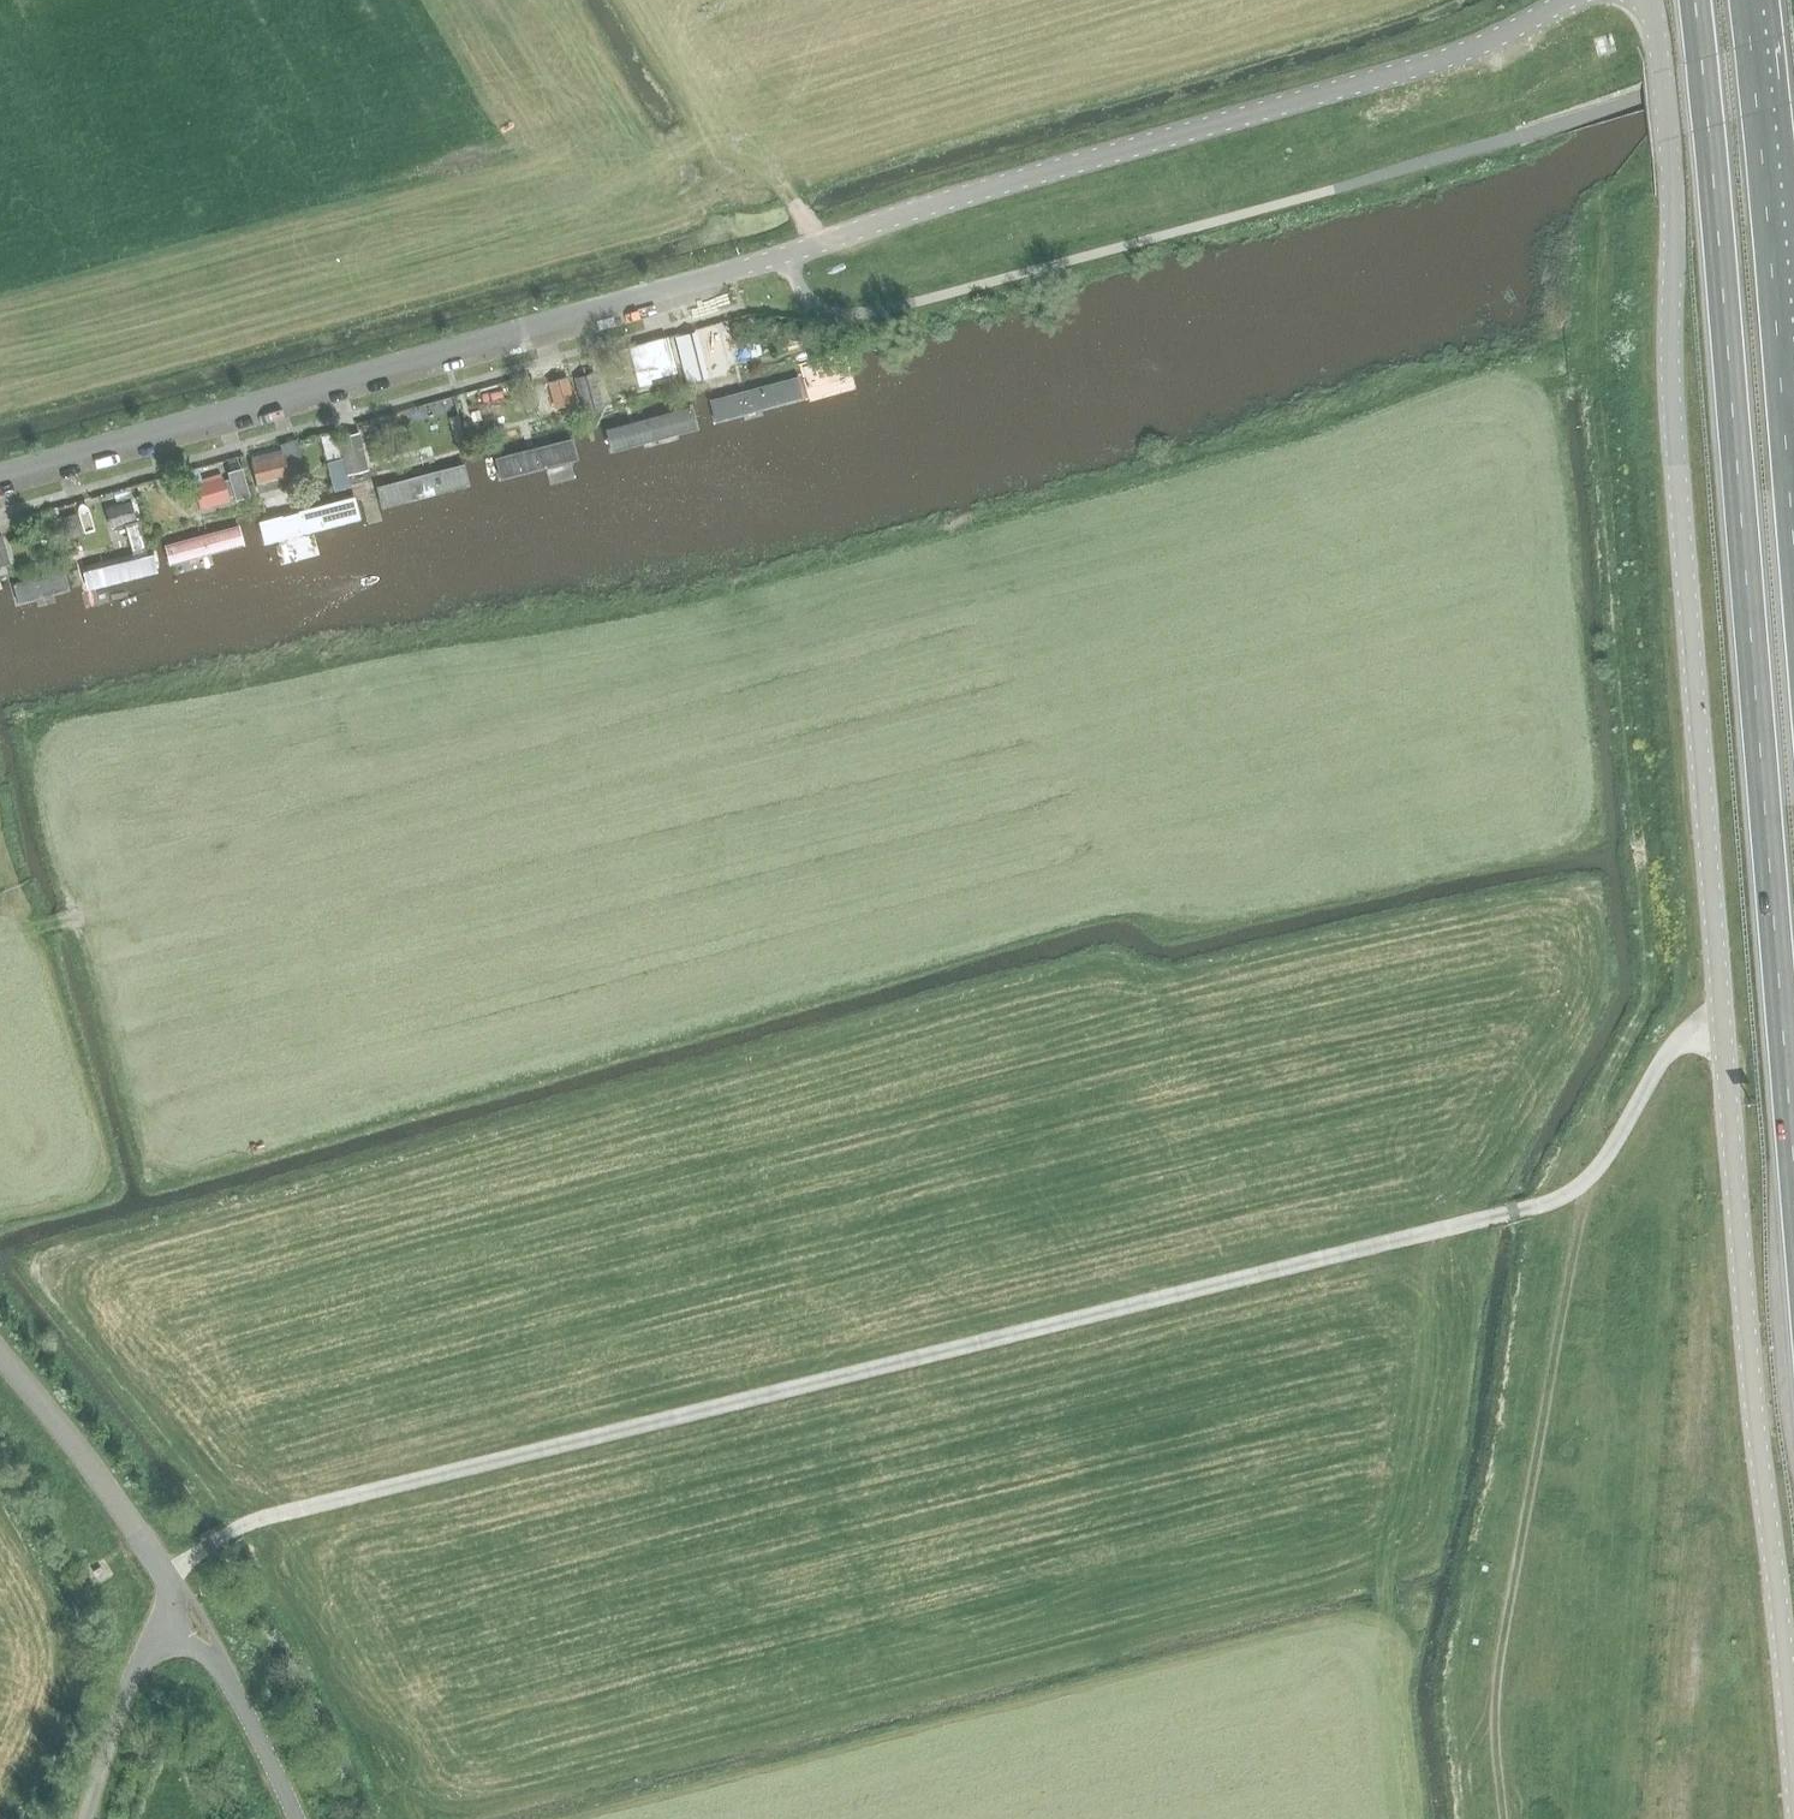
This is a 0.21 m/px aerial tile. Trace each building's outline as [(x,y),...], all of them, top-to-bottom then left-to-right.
[(697,329),(674,335),(675,336),(682,365),(704,359),(697,330),(697,329)] [(605,419),(593,371),(573,376),(585,424),(605,419)] [(720,400),(726,424),(822,397),(815,373),(805,376),(720,400)] [(575,411),(566,376),(545,382),(553,416),(575,411)] [(708,410),(623,436),(630,459),(715,433),(708,410)] [(367,471),(357,432),(335,437),(341,459),(345,476),(346,475),(367,471)] [(514,493),(595,470),(588,447),(507,470),(514,493)] [(282,451),(248,460),(249,465),(255,485),(289,476),(289,475),(287,466),(282,451)] [(341,459),(327,463),(334,491),(349,487),(346,475),(345,476),(341,459)] [(466,465),(378,489),(384,510),(472,487),(466,465)] [(228,501),(222,478),(192,487),(199,509),(228,501)] [(111,495),(101,497),(103,505),(113,502),(111,495)] [(357,499),(259,524),(265,546),(362,521),(357,499)] [(135,520),(130,500),(103,507),(108,527),(135,520)] [(132,554),(145,551),(138,521),(125,525),(132,554)] [(239,528),(166,547),(172,567),(244,547),(239,528)] [(0,535),(0,565),(9,563),(0,535)] [(155,557),(84,575),(89,592),(160,574),(155,557)] [(65,571),(13,586),(19,606),(71,591),(65,571)]
